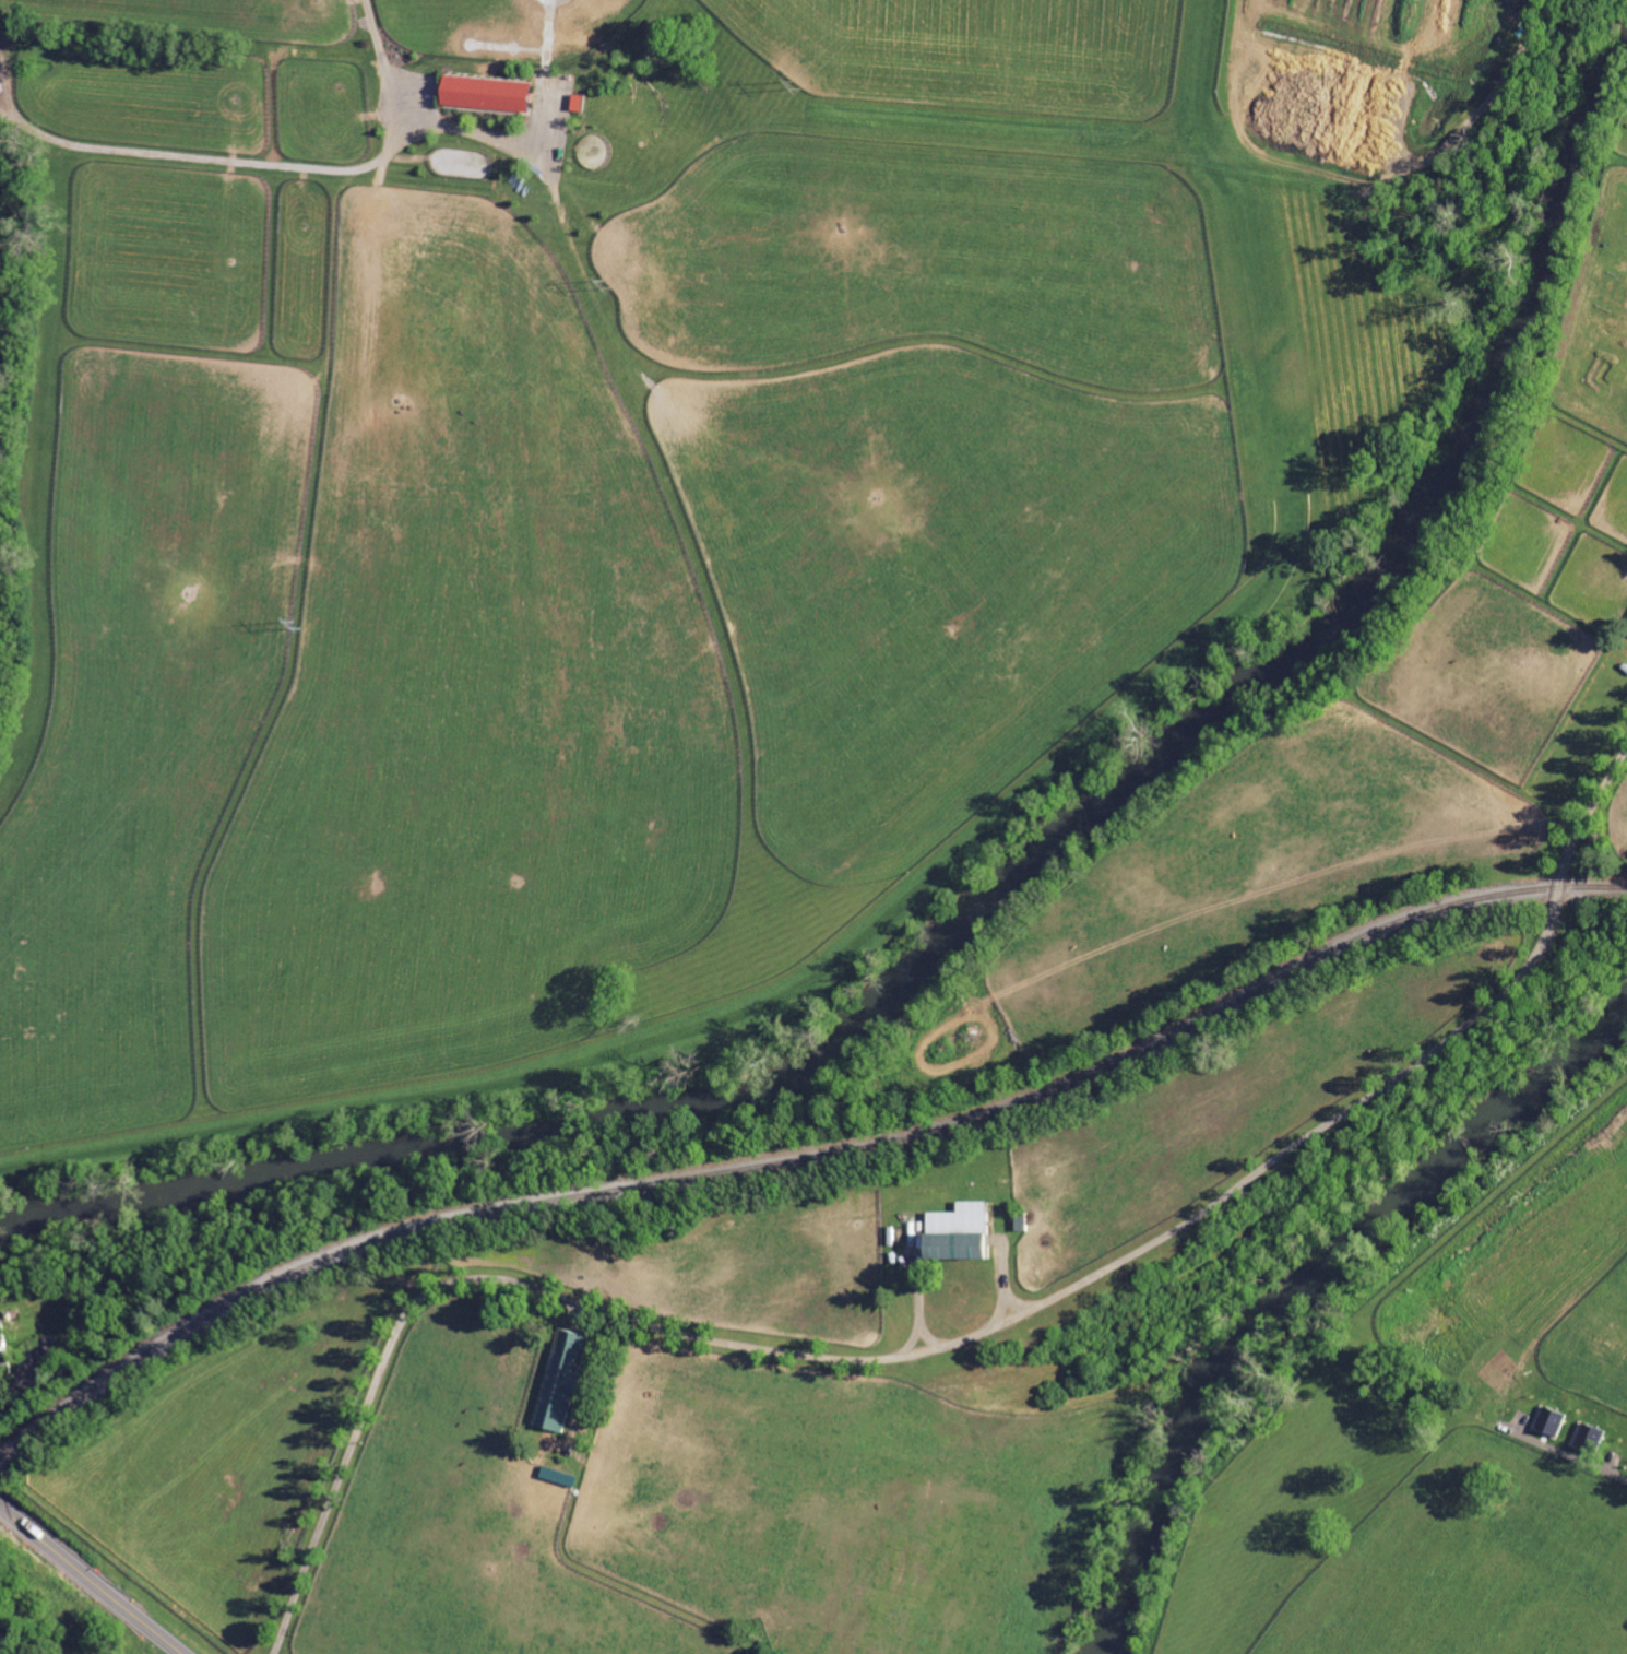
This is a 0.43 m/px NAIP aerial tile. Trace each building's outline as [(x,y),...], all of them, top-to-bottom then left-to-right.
[(438,105),(526,111),(528,81),(440,76),(438,105)] [(986,1201),(956,1201),(956,1211),(926,1211),(926,1230),(986,1229),(986,1201)] [(920,1258),(987,1257),(987,1231),(920,1233),(920,1258)]
